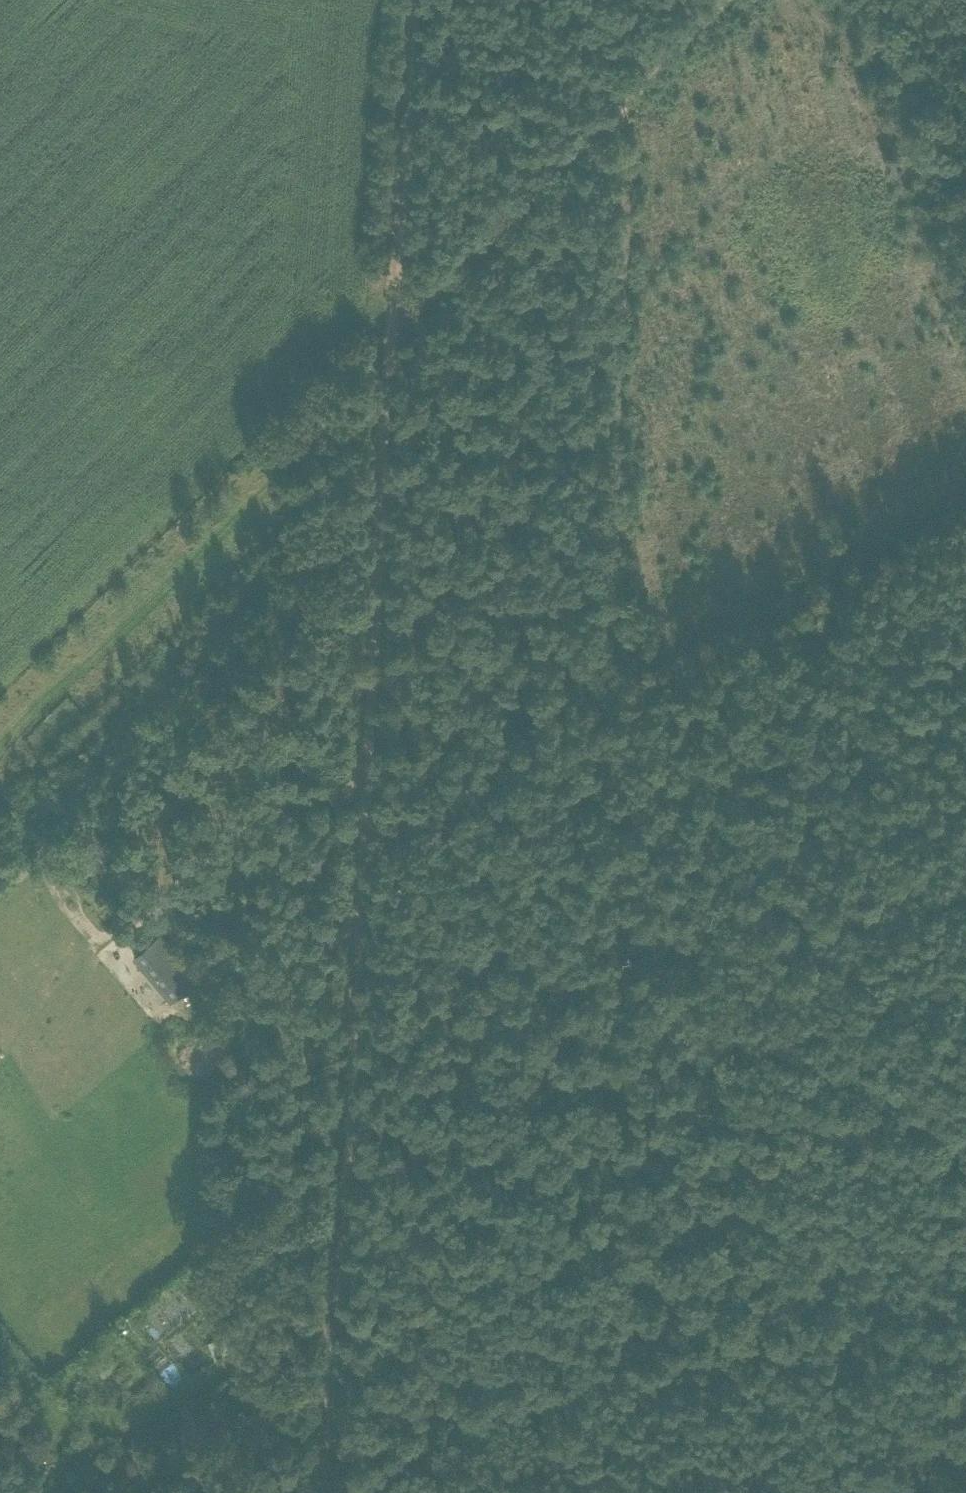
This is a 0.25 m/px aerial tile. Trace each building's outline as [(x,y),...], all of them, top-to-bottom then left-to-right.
[(68,717),(60,725),(64,729),(72,721),(68,717)] [(39,836),(27,845),(34,854),(45,844),(39,836)] [(133,956),(171,1001),(198,978),(160,933),(133,956)]
